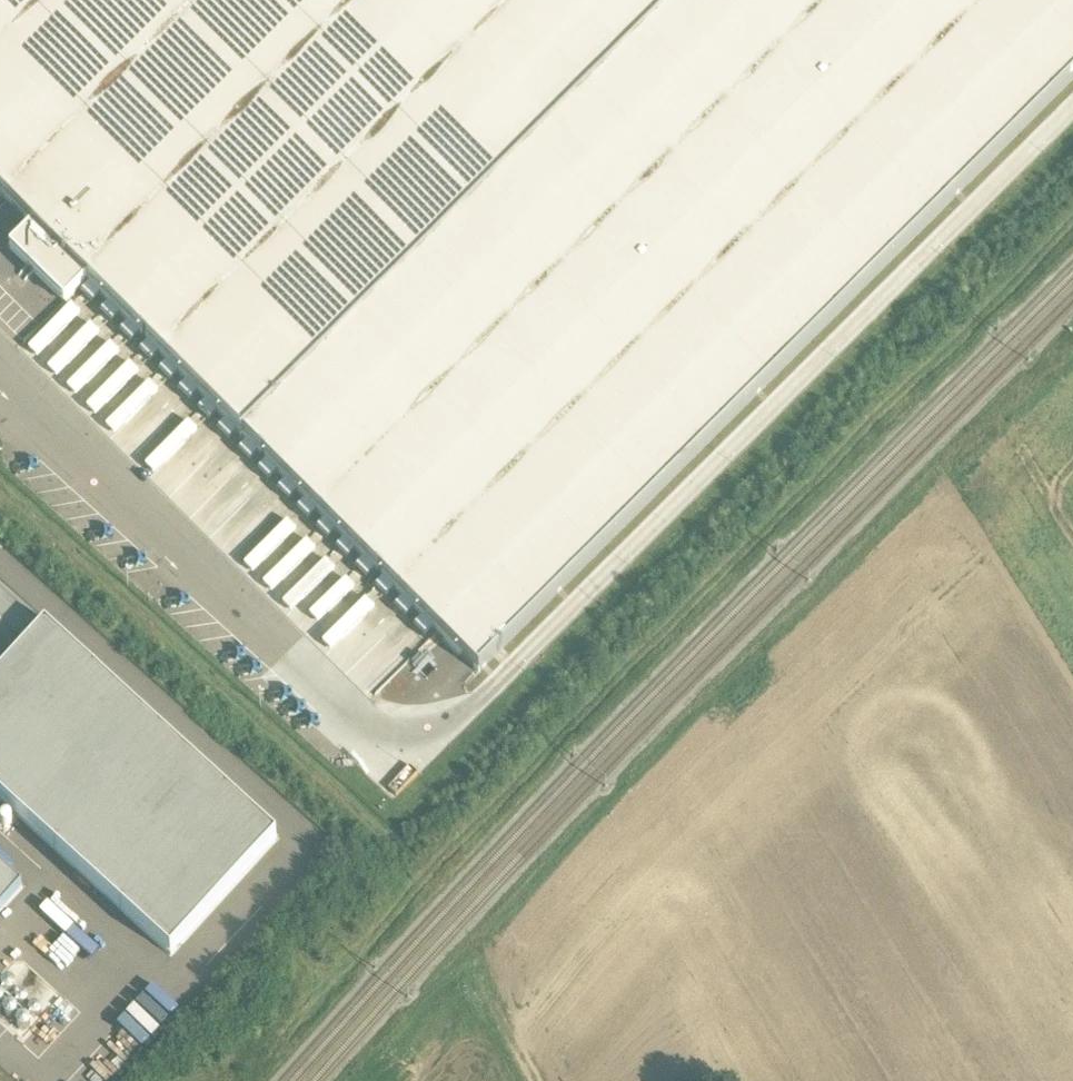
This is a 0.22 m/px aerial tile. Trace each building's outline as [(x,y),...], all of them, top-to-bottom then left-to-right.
[(33,226),(11,248),(65,303),(87,281),(243,438),(479,674),(1072,81),(1072,0),(0,0),(0,194),(33,226)] [(255,476),(220,512),(239,531),(228,542),(277,590),(307,559),(308,560),(324,543),(255,476)] [(172,957),(278,840),(0,587),(0,801),(172,957)] [(24,888),(0,867),(0,914),(24,888)]
